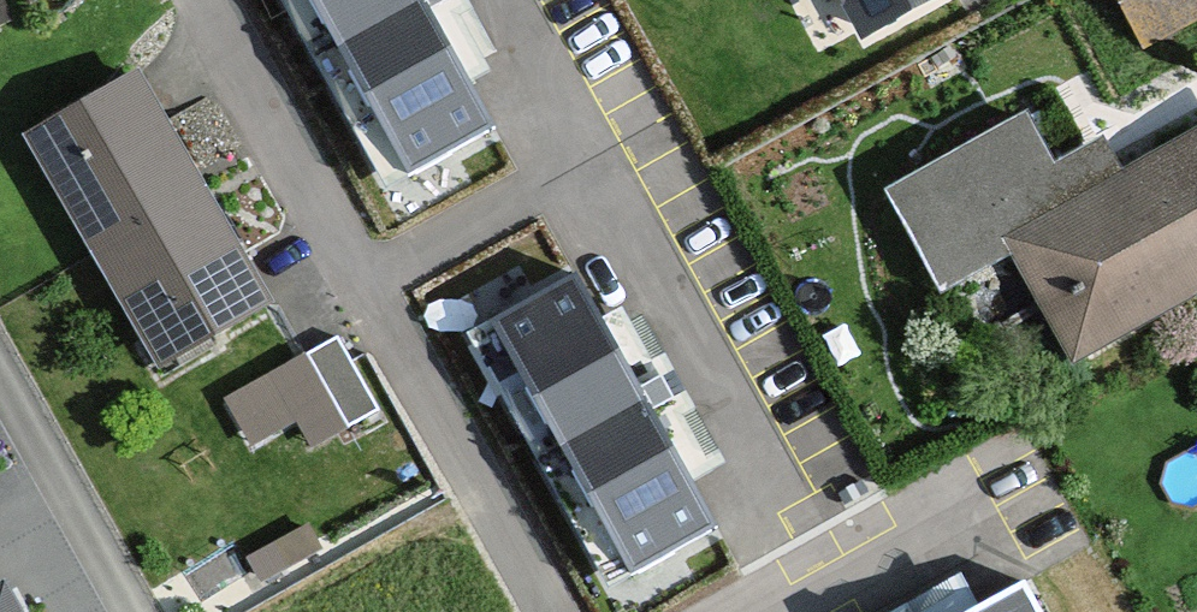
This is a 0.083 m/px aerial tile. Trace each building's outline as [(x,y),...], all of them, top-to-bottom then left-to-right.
[(402,205),(504,142),(426,0),(285,0),(402,205)] [(966,0),(834,0),(866,56),(966,0)] [(1149,36),(1196,11),(1196,0),(1130,0),(1149,36)] [(29,146),(97,266),(209,204),(142,84),(29,146)] [(1127,183),(1108,147),(1058,173),(1029,122),(883,205),(944,311),(1021,268),(1083,375),(1196,309),(1196,143),(1127,183)] [(97,266),(164,387),(276,325),(209,204),(97,266)] [(538,209),(450,261),(632,585),(724,541),(538,209)] [(244,461),(303,430),(276,381),(218,413),(244,461)] [(286,582),(321,561),(304,532),(268,553),(286,582)] [(985,611),(1036,611),(1024,590),(985,611)] [(10,593),(0,598),(0,611),(21,611),(10,593)]
